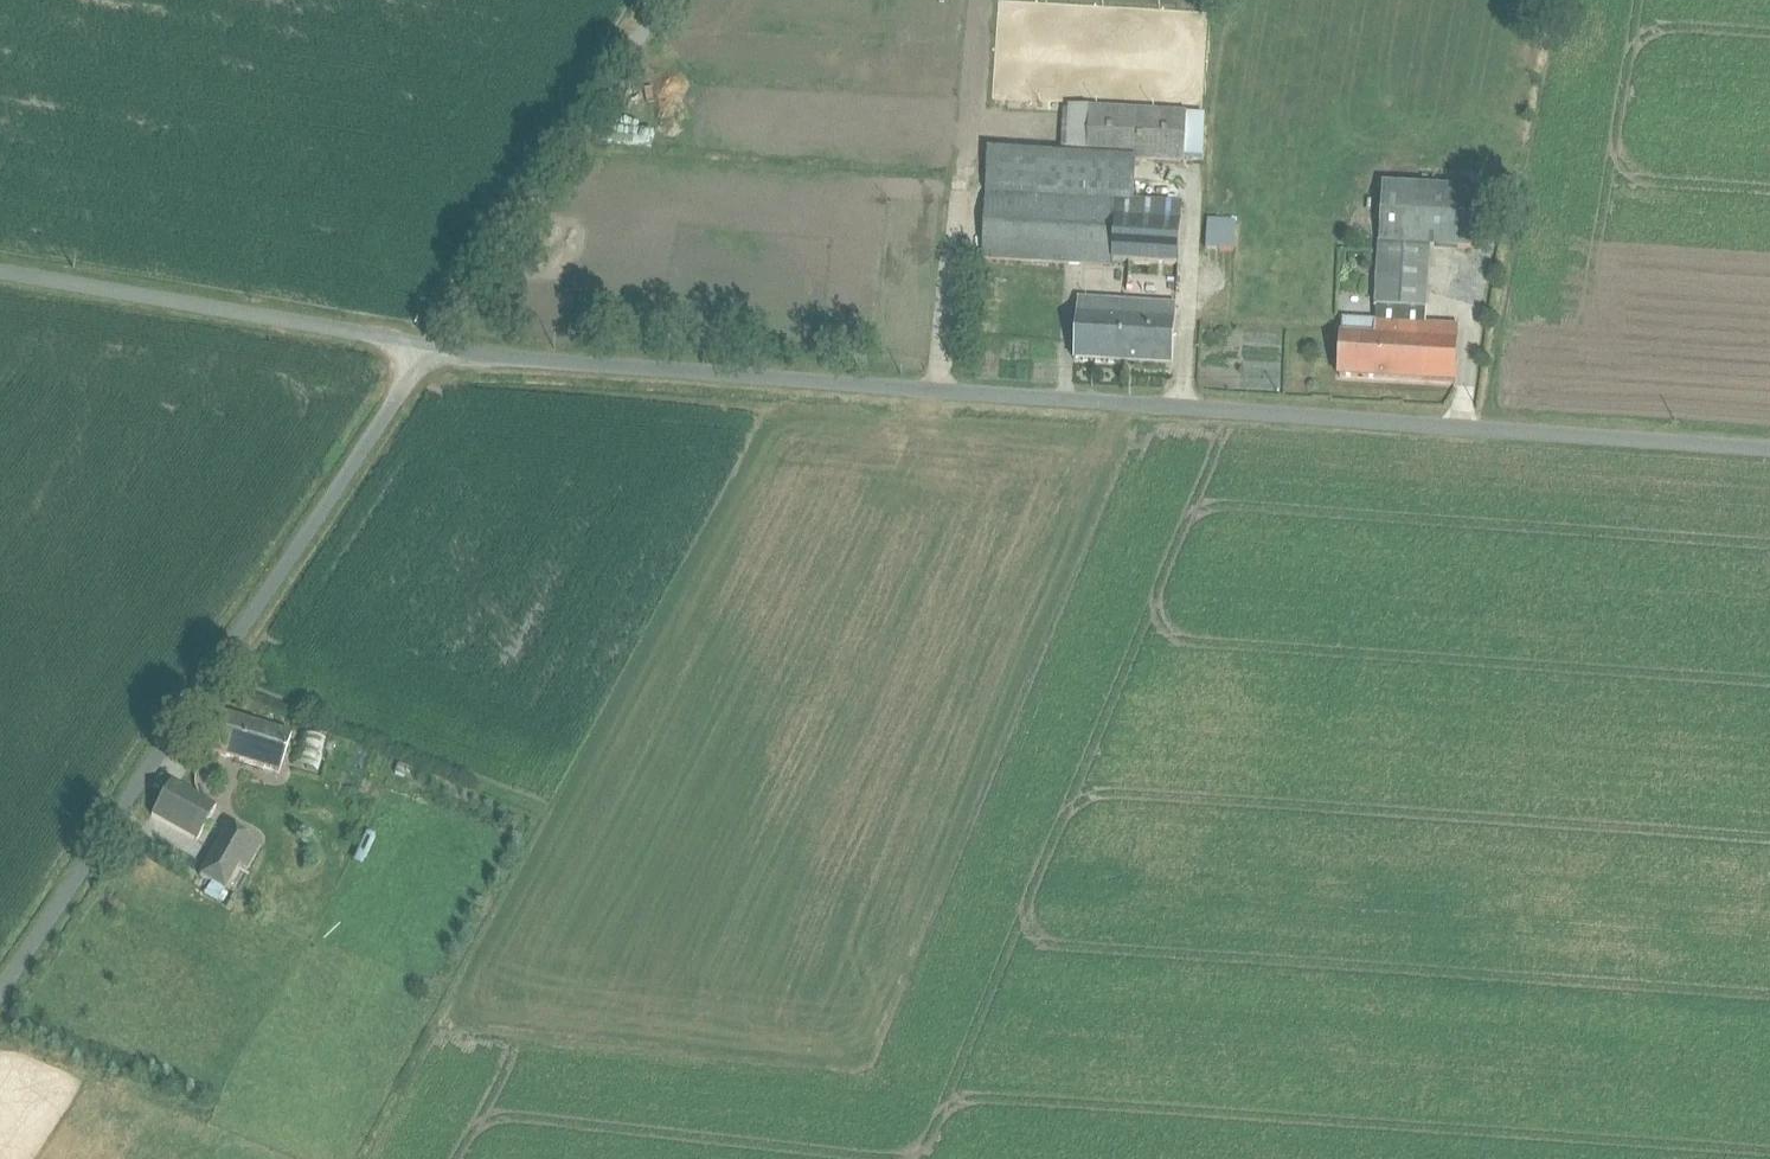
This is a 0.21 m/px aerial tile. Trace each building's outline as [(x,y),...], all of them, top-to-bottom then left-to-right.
[(990,167),(984,267),(1115,274),(1115,284),(1176,287),(1180,211),(1138,209),(1140,165),(1185,167),(1187,129),(1075,123),(1073,172),(990,167)] [(1485,193),(1377,188),(1371,325),(1339,323),(1336,386),(1472,392),(1475,324),(1439,323),(1442,259),(1482,261),(1485,193)] [(1232,247),(1231,217),(1204,217),(1205,248),(1232,247)] [(1176,367),(1179,304),(1076,301),(1074,364),(1176,367)] [(194,750),(276,777),(289,736),(208,709),(194,750)] [(302,732),(290,766),(314,774),(326,740),(302,732)] [(215,822),(169,798),(143,847),(189,872),(195,861),(207,868),(224,837),(210,830),(215,822)]
